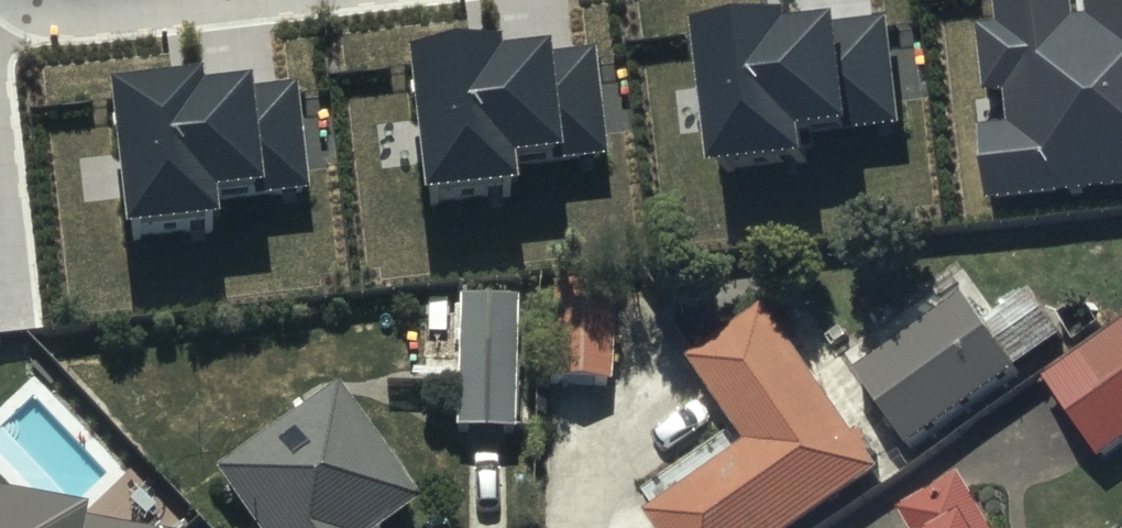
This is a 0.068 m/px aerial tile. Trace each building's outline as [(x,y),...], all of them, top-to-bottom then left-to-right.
[(1094,5),(1097,26),(1085,27),(1081,0),(1000,0),(1004,33),(985,35),(994,104),(1011,102),(1016,137),(984,141),(992,209),(1121,193),(1121,2),(1094,5)] [(802,31),(707,42),(724,190),(818,179),(815,146),(908,135),(896,36),(804,47),(802,31)] [(504,65),(407,76),(424,228),(522,217),(518,184),(563,179),(562,170),(605,166),(594,64),(505,74),(504,65)] [(209,96),(107,107),(124,263),(225,253),(221,217),(264,212),(263,207),(313,202),(301,95),(210,104),(209,96)] [(852,363),(908,442),(1063,333),(1029,285),(984,317),(962,286),(852,363)] [(554,287),(550,383),(611,386),(615,290),(554,287)] [(454,430),(516,432),(520,301),(423,298),(420,383),(456,384),(454,430)] [(662,527),(798,527),(883,468),(767,307),(693,359),(752,441),(651,513),(662,527)] [(1050,377),(1107,457),(1121,447),(1121,326),(1050,377)] [(257,527),(383,527),(421,501),(341,386),(218,471),(257,527)] [(966,473),(906,508),(918,527),(997,527),(966,473)] [(85,525),(88,511),(0,497),(0,527),(105,527),(85,525)]
